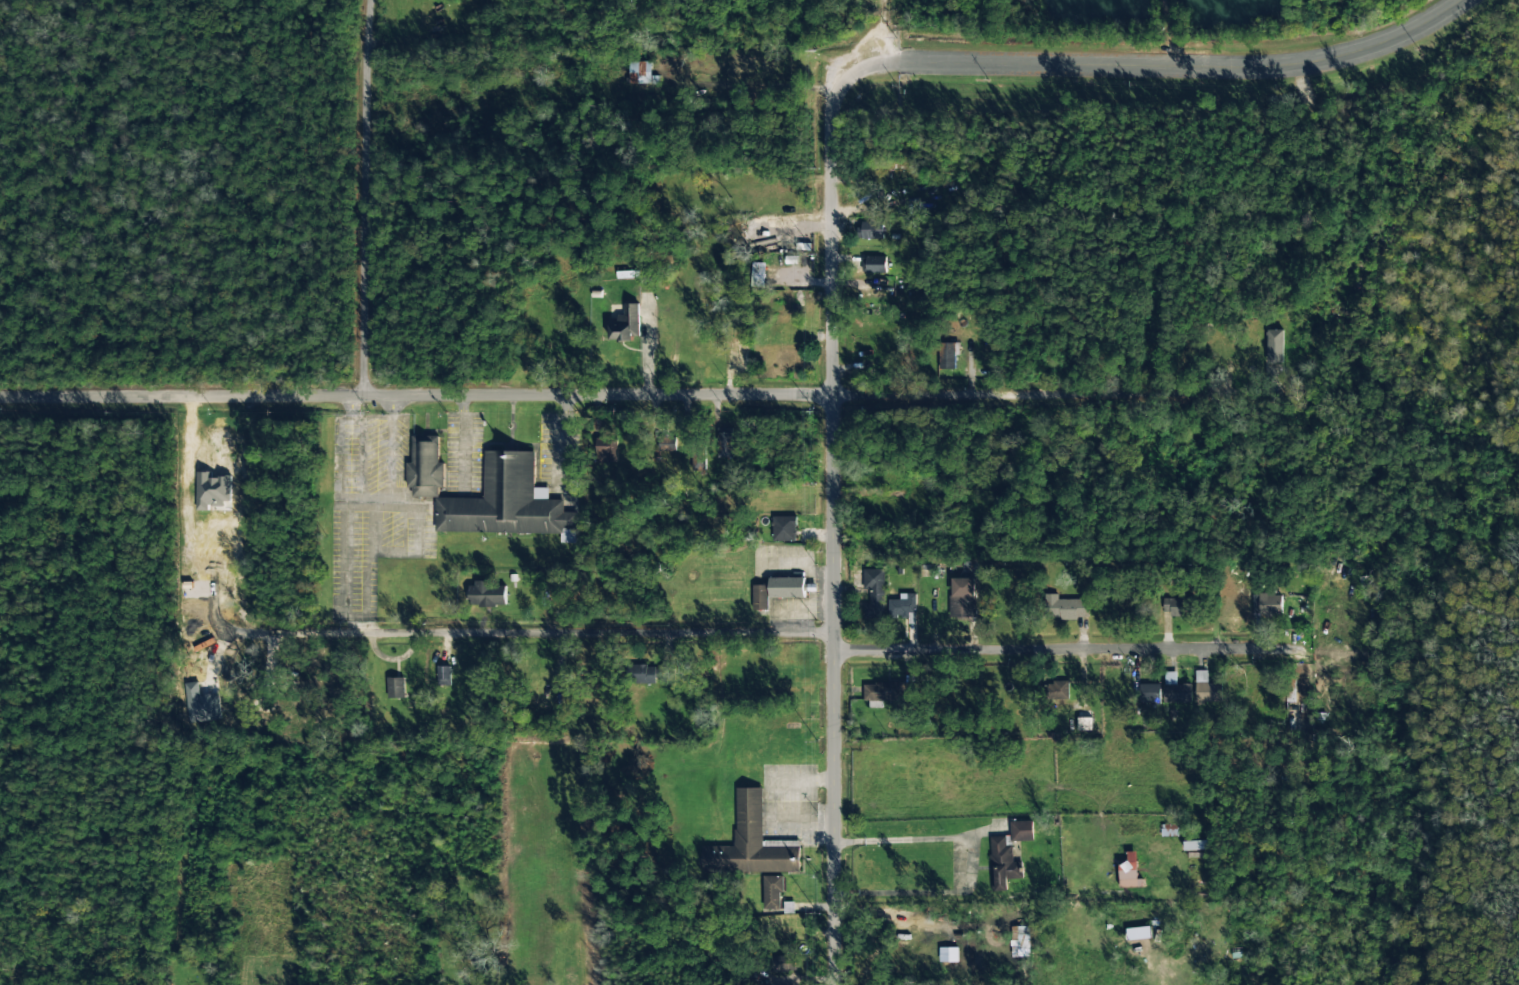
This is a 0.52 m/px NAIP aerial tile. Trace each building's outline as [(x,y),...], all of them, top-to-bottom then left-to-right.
[(651,76),(651,61),(628,62),(629,84),(657,83),(657,76),(651,76)] [(883,239),(883,222),(852,221),(852,238),(883,239)] [(863,272),(886,273),(886,257),(863,256),(863,272)] [(765,263),(752,263),(751,286),(764,287),(765,263)] [(639,304),(624,304),(624,316),(610,316),(609,339),(639,340),(639,304)] [(1283,330),(1265,330),(1266,363),(1283,363),(1283,330)] [(939,370),(955,369),(955,356),(959,356),(959,343),(939,343),(939,370)] [(718,432),(716,456),(731,456),(732,433),(718,432)] [(439,497),(439,488),(444,488),(445,463),(439,463),(440,436),(413,436),(412,463),(407,463),(407,488),(413,488),(412,497),(439,497)] [(617,463),(616,439),(596,439),(597,463),(617,463)] [(436,532),(564,533),(564,529),(578,529),(578,512),(564,512),(564,500),(549,500),(549,488),(535,488),(535,452),(486,451),(485,499),(437,498),(436,532)] [(773,541),(796,541),(796,517),(773,516),(773,541)] [(863,592),(869,592),(869,605),(864,605),(864,619),(884,619),(884,570),(864,570),(863,592)] [(1360,592),(1372,592),(1371,573),(1359,573),(1360,592)] [(769,578),(769,598),(805,598),(804,577),(769,578)] [(975,578),(950,578),(951,618),(975,617),(975,578)] [(506,607),(506,583),(472,582),(471,606),(506,607)] [(768,610),(768,585),(752,585),(753,610),(768,610)] [(915,594),(900,594),(900,600),(888,600),(889,617),(916,617),(915,594)] [(1058,600),(1058,594),(1046,594),(1047,619),(1089,618),(1088,599),(1058,600)] [(1253,614),(1266,614),(1265,617),(1282,617),(1282,595),(1253,594),(1253,614)] [(1188,616),(1189,599),(1163,598),(1163,615),(1188,616)] [(451,686),(450,666),(438,667),(438,686),(451,686)] [(657,685),(669,685),(670,667),(632,666),(632,683),(657,684),(657,685)] [(1196,702),(1221,702),(1221,683),(1207,683),(1207,670),(1195,671),(1196,702)] [(1164,703),(1191,702),(1191,684),(1176,685),(1176,672),(1164,672),(1164,703)] [(404,678),(387,678),(388,698),(405,698),(404,678)] [(1068,680),(1043,681),(1044,700),(1069,700),(1068,680)] [(182,684),(185,715),(177,715),(178,727),(218,723),(217,709),(215,709),(214,695),(198,696),(197,682),(182,684)] [(911,684),(864,683),(864,701),(910,702),(911,684)] [(1160,684),(1139,684),(1140,704),(1160,703),(1160,684)] [(762,841),(762,788),(736,788),(736,846),(706,846),(706,859),(703,859),(703,873),(800,872),(800,841),(762,841)] [(1010,822),(1011,842),(1034,841),(1033,821),(1010,822)] [(1008,891),(1007,879),(1023,879),(1022,862),(1013,862),(1012,845),(1006,846),(1006,837),(989,837),(991,891),(1008,891)] [(1143,887),(1143,878),(1137,879),(1136,852),(1118,852),(1120,888),(1143,887)] [(783,876),(762,876),(763,912),(780,912),(780,893),(784,893),(783,876)] [(1128,940),(1151,938),(1150,926),(1126,929),(1128,940)] [(1030,957),(1030,928),(1011,927),(1011,956),(1030,957)] [(795,956),(769,956),(769,972),(795,972),(795,956)]
